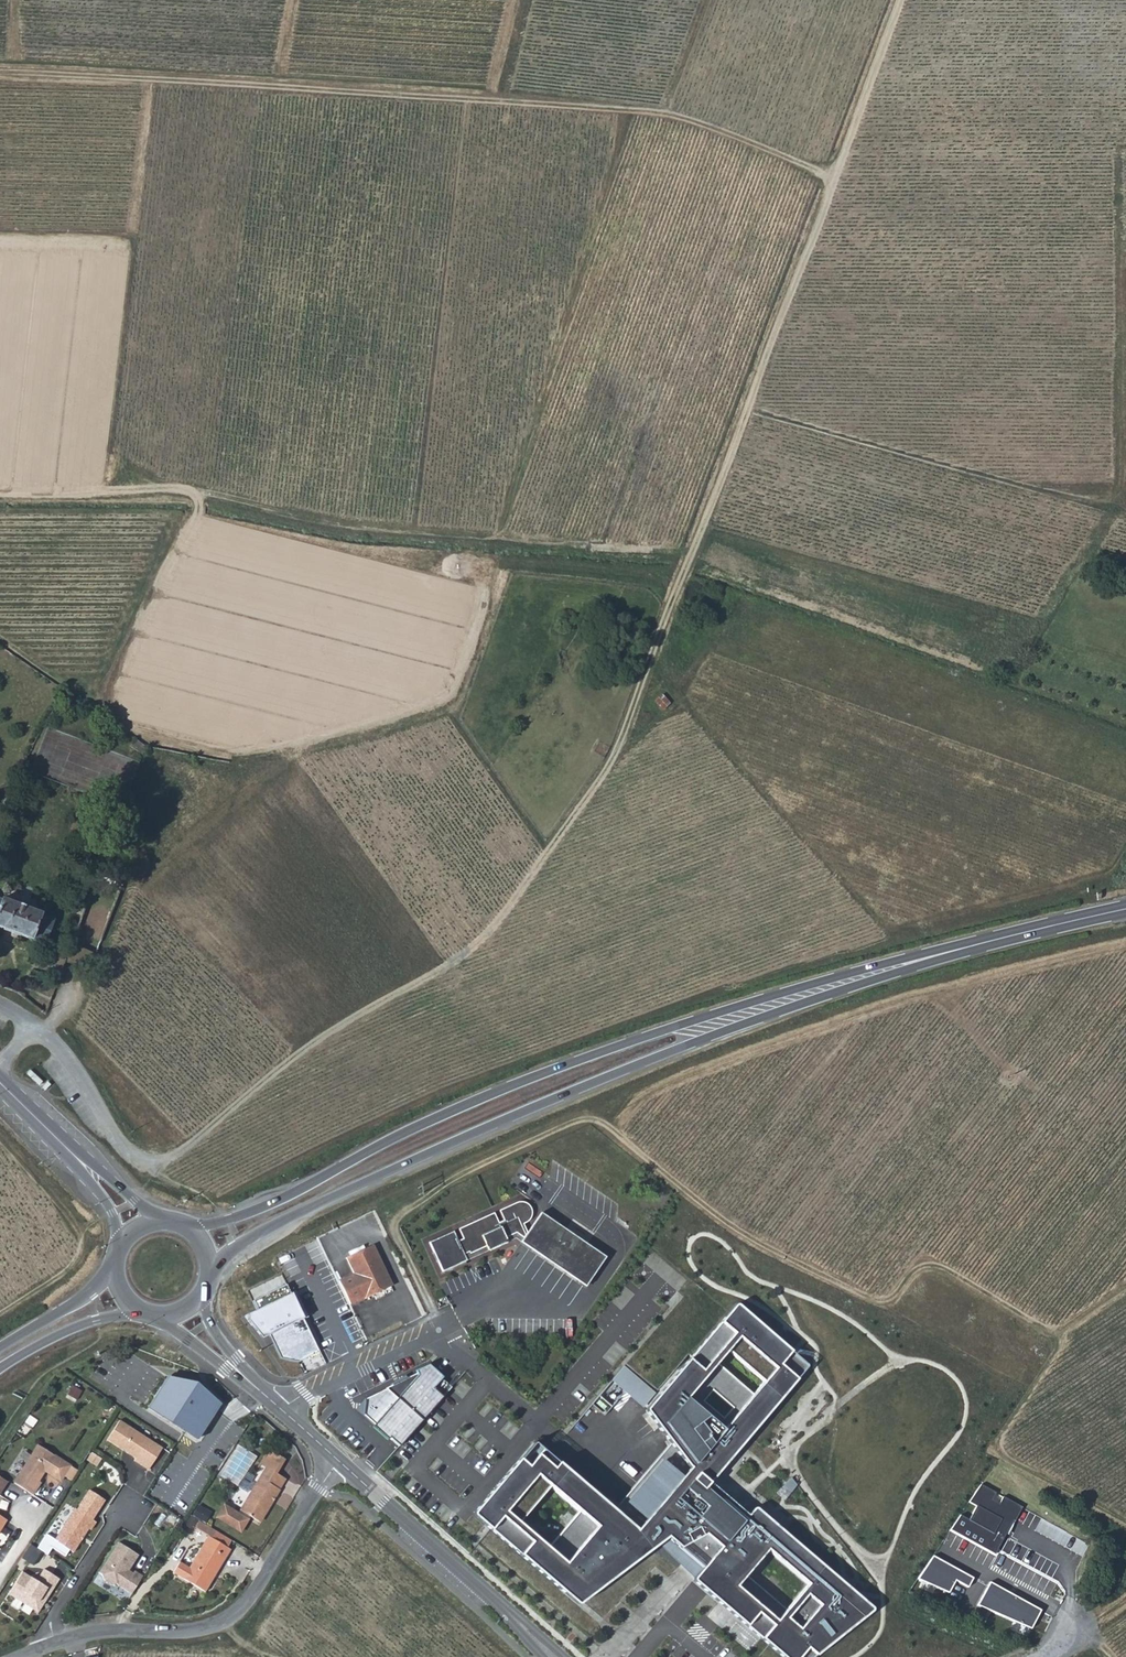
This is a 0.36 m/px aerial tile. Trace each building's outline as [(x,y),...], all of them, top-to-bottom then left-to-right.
[(670,703),(662,694),(655,701),(663,709),(670,703)] [(141,757),(144,748),(131,739),(128,748),(141,757)] [(46,944),(56,919),(0,897),(0,928),(46,944)] [(516,1233),(517,1234),(524,1223),(529,1219),(531,1211),(529,1205),(523,1202),(518,1202),(499,1211),(504,1221),(499,1223),(494,1213),(458,1229),(463,1239),(458,1242),(453,1231),(430,1242),(443,1271),(466,1260),(465,1256),(516,1233)] [(545,1217),(540,1213),(527,1232),(524,1223),(517,1234),(523,1238),(521,1242),(526,1245),(545,1217)] [(586,1286),(605,1257),(545,1217),(526,1245),(586,1286)] [(339,1281),(349,1303),(364,1296),(365,1297),(392,1284),(372,1244),(346,1257),(353,1273),(339,1281)] [(493,1526),(579,1599),(661,1537),(785,1656),(814,1656),(871,1613),(872,1611),(873,1609),(872,1608),(756,1509),(754,1508),(753,1509),(747,1515),(709,1484),(806,1370),(808,1367),(808,1366),(808,1364),(739,1306),(738,1305),(736,1305),(735,1306),(646,1409),(646,1411),(646,1412),(674,1449),(618,1515),(626,1522),(623,1525),(548,1461),(493,1526)] [(399,1447),(452,1387),(430,1367),(387,1388),(387,1389),(367,1399),(364,1415),(399,1447)] [(163,1378),(143,1408),(195,1441),(218,1405),(194,1385),(163,1378)] [(134,1461),(148,1470),(162,1449),(120,1421),(107,1440),(135,1459),(134,1461)] [(38,1445),(13,1483),(32,1495),(40,1483),(38,1481),(45,1470),(47,1471),(48,1474),(60,1481),(70,1466),(38,1445)] [(260,1463),(266,1467),(273,1471),(282,1457),(269,1449),(260,1463)] [(277,1488),(284,1478),(273,1471),(266,1467),(240,1509),(238,1513),(224,1504),(216,1517),(240,1532),(250,1516),(258,1521),(264,1511),(266,1512),(272,1501),(270,1499),(273,1496),(275,1497),(279,1489),(277,1488)] [(1023,1507),(1023,1506),(981,1481),(970,1502),(976,1506),(969,1518),(960,1513),(951,1528),(995,1554),(998,1550),(999,1549),(1023,1507)] [(54,1541),(73,1553),(88,1529),(91,1531),(96,1523),(92,1521),(105,1501),(89,1491),(77,1511),(75,1509),(54,1541)] [(194,1527),(198,1520),(191,1516),(187,1523),(194,1527)] [(211,1538),(227,1547),(232,1540),(198,1520),(194,1527),(209,1536),(211,1538)] [(231,1549),(227,1547),(211,1538),(209,1536),(189,1567),(179,1562),(172,1573),(204,1592),(231,1549)] [(133,1594),(144,1577),(136,1572),(133,1575),(129,1573),(139,1556),(119,1543),(100,1574),(103,1575),(106,1581),(111,1584),(118,1585),(133,1594)] [(42,1552),(30,1544),(21,1558),(33,1566),(42,1552)] [(973,1578),(933,1555),(920,1578),(949,1594),(957,1581),(968,1587),(973,1578)] [(23,1573),(9,1594),(38,1613),(59,1579),(44,1570),(37,1582),(23,1573)] [(1041,1609),(991,1582),(978,1605),(1032,1627),(1041,1609)]
